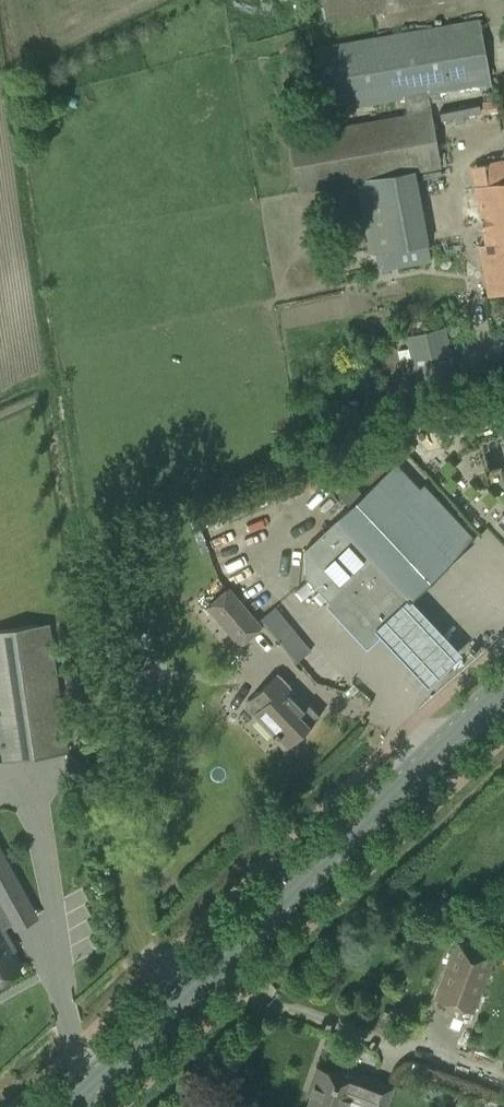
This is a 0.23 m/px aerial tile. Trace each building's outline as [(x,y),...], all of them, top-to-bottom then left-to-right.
[(326,20),(437,0),(322,0),(326,20)] [(491,85),(479,18),(312,49),(324,113),(405,98),(408,115),(431,111),(430,102),(445,99),(444,90),(485,83),(485,86),(491,85)] [(496,98),(482,101),(484,111),(498,108),(496,98)] [(431,111),(408,115),(289,136),(298,191),(441,166),(431,111)] [(495,293),(503,292),(503,159),(483,163),(487,183),(474,186),(486,244),(480,245),(481,252),(487,251),(495,293)] [(432,261),(423,216),(370,226),(379,271),(432,261)] [(408,335),(419,381),(453,372),(442,327),(408,335)] [(386,376),(370,380),(373,393),(389,389),(386,376)] [(466,403),(472,424),(484,421),(483,418),(493,415),(494,417),(503,414),(503,405),(500,392),(466,403)] [(474,540),(424,486),(420,490),(396,465),(393,468),(365,438),(344,458),(372,488),(305,551),(305,575),(367,641),(375,633),(409,601),(474,540)] [(207,608),(240,646),(262,628),(229,588),(207,608)] [(409,601),(375,633),(428,690),(463,658),(409,601)] [(278,603),(263,616),(299,660),(314,647),(278,603)] [(2,762),(68,753),(50,624),(0,632),(0,750),(2,762)] [(286,688),(290,684),(281,675),(260,695),(258,693),(248,703),(272,730),(287,746),(298,735),(299,736),(320,716),(309,704),(306,706),(297,696),(295,697),(286,688)] [(20,970),(3,939),(9,936),(4,927),(14,922),(4,904),(24,893),(0,849),(0,981),(20,970)] [(435,999),(475,1012),(495,953),(456,939),(435,999)] [(316,1066),(307,1093),(311,1094),(306,1106),(363,1106),(364,1103),(375,1106),(386,1106),(394,1085),(339,1065),(336,1073),(316,1066)]
